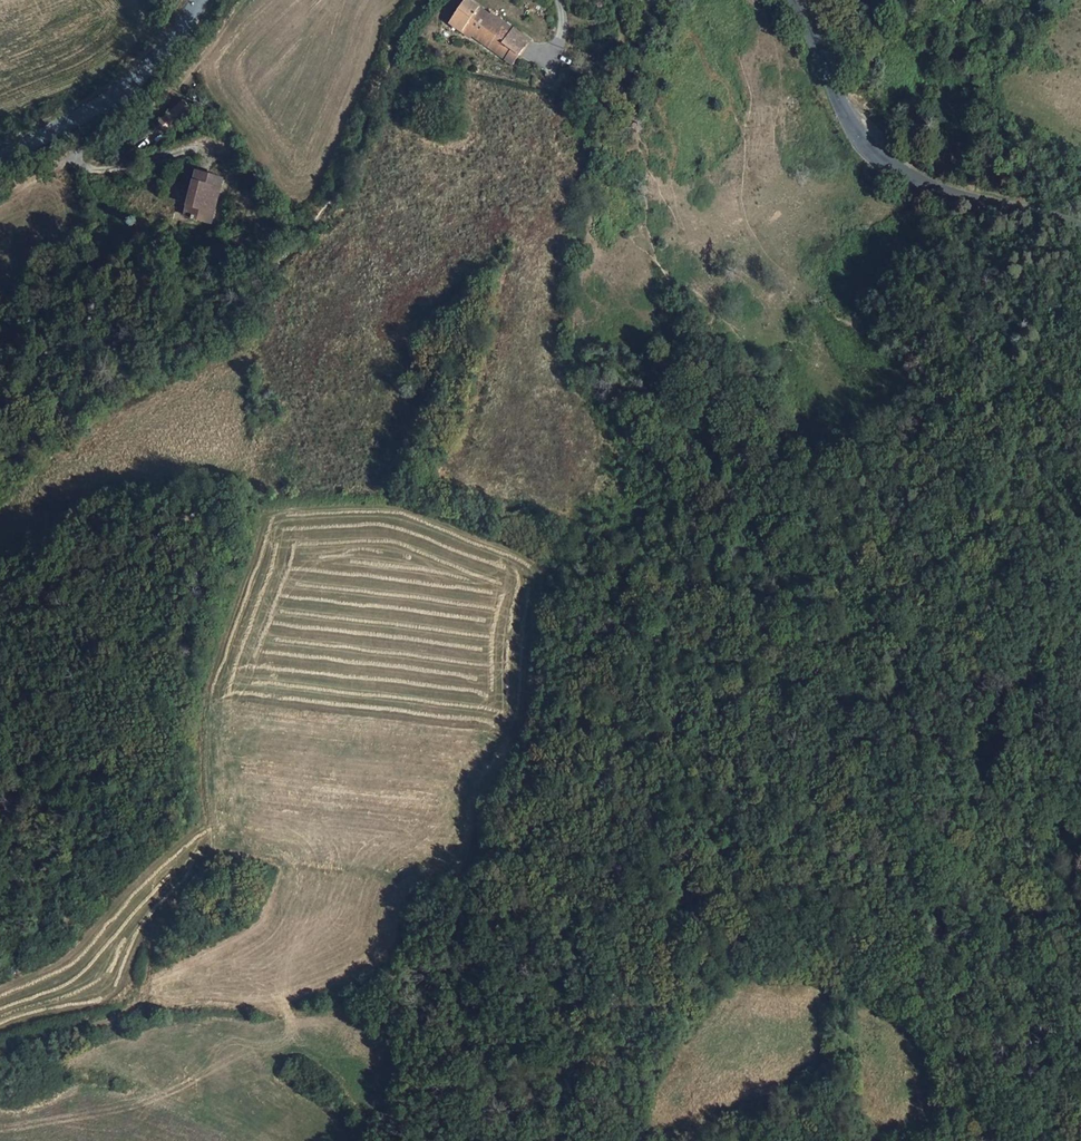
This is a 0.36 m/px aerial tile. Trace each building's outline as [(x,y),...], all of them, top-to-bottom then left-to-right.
[(472,42),(505,67),(512,58),(520,64),(530,49),(516,39),(513,43),(483,20),(485,18),(472,10),(461,27),(475,38),(472,42)] [(486,16),(485,18),(483,20),(513,43),(516,39),(486,16)] [(472,42),(475,38),(461,27),(458,32),(472,42)] [(513,73),(520,64),(512,58),(505,67),(513,73)] [(181,102),(163,116),(171,126),(189,111),(181,102)] [(204,221),(216,223),(219,190),(193,187),(191,211),(195,212),(193,233),(203,234),(204,221)] [(215,235),(216,223),(204,221),(203,234),(215,235)]
